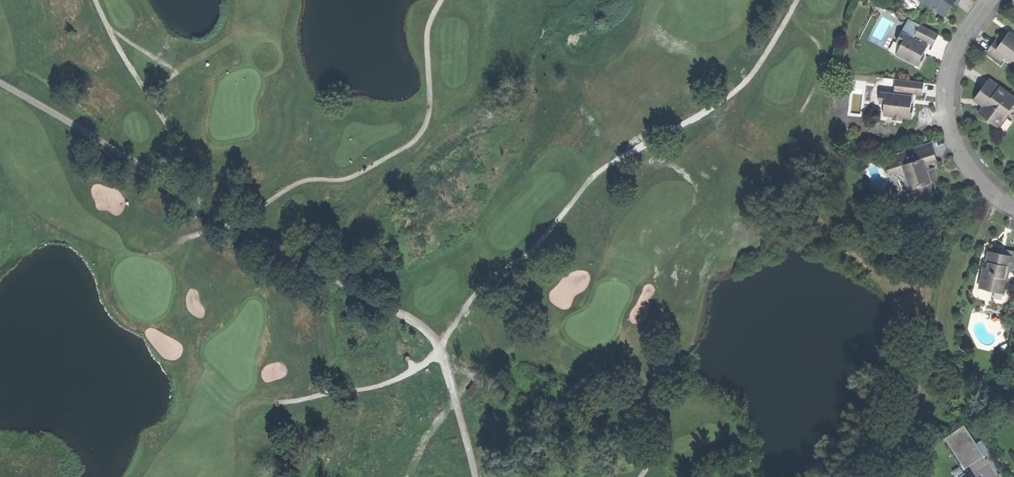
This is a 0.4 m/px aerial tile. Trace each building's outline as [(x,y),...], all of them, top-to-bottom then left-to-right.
[(946,13),(953,3),(956,6),(960,1),(960,0),(923,0),(932,7),(935,3),(938,5),(937,7),(946,13)] [(911,19),(905,32),(914,37),(921,24),(911,19)] [(921,24),(914,37),(927,44),(928,42),(932,44),(934,45),(940,34),(921,24)] [(905,32),(903,31),(897,42),(902,44),(897,54),(920,66),(926,54),(924,53),(929,44),(927,44),(914,37),(905,32)] [(989,50),(1003,61),(1006,56),(1013,62),(1013,35),(1009,31),(1004,38),(1001,41),(997,38),(989,50)] [(886,77),(884,92),(895,93),(897,78),(886,77)] [(897,78),(895,93),(911,95),(911,93),(916,93),(924,94),(925,81),(897,78)] [(983,89),(976,99),(985,105),(989,108),(983,116),(999,127),(1011,109),(1008,107),(1013,100),(1006,95),(1009,91),(991,78),(983,89)] [(1009,91),(1006,95),(1013,100),(1008,107),(1011,109),(1013,106),(1013,95),(1009,91)] [(884,92),(882,92),(881,102),(887,103),(886,114),(894,115),(894,118),(903,119),(903,116),(914,117),(915,105),(912,105),(913,95),(911,95),(895,93),(884,92)] [(979,113),(983,116),(989,108),(985,105),(979,113)] [(932,141),(912,148),(913,152),(907,154),(906,150),(896,153),(889,168),(905,176),(911,194),(909,195),(911,201),(913,201),(914,205),(939,197),(936,189),(940,180),(936,167),(929,169),(928,166),(928,164),(938,160),(932,141)] [(1003,249),(1002,253),(991,251),(988,265),(991,265),(990,269),(986,268),(982,287),(998,291),(998,288),(1007,290),(1012,269),(1013,269),(1013,252),(1011,251),(1003,249)] [(945,435),(959,457),(979,444),(965,422),(945,435)] [(985,452),(979,444),(959,457),(965,466),(985,452)]
